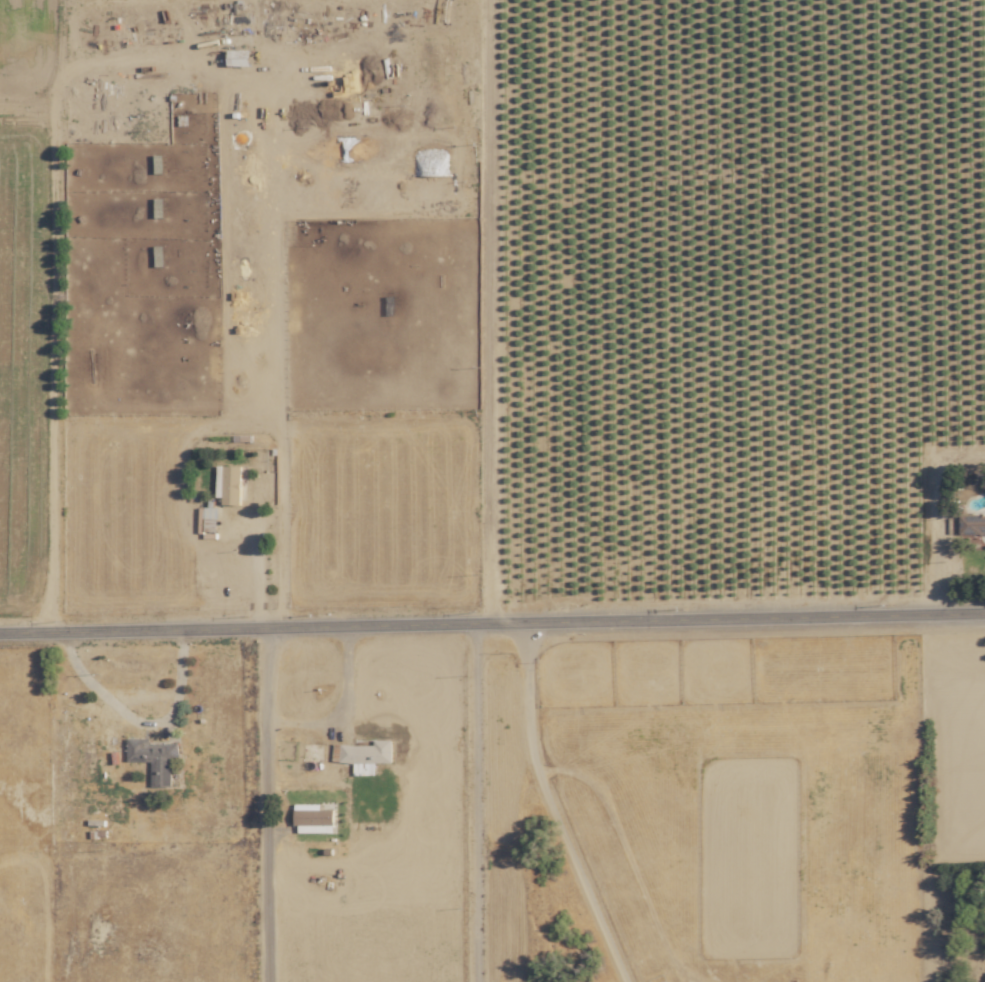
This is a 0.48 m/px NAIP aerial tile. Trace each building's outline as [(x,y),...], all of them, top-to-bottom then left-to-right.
[(219,503),(245,504),(246,465),(220,465),(219,503)] [(154,761),(154,786),(174,786),(174,761),(181,761),(181,743),(150,743),(150,753),(137,753),(137,751),(131,751),(131,761),(154,761)] [(299,833),(337,832),(337,809),(323,809),(323,804),(299,805),(299,833)]
